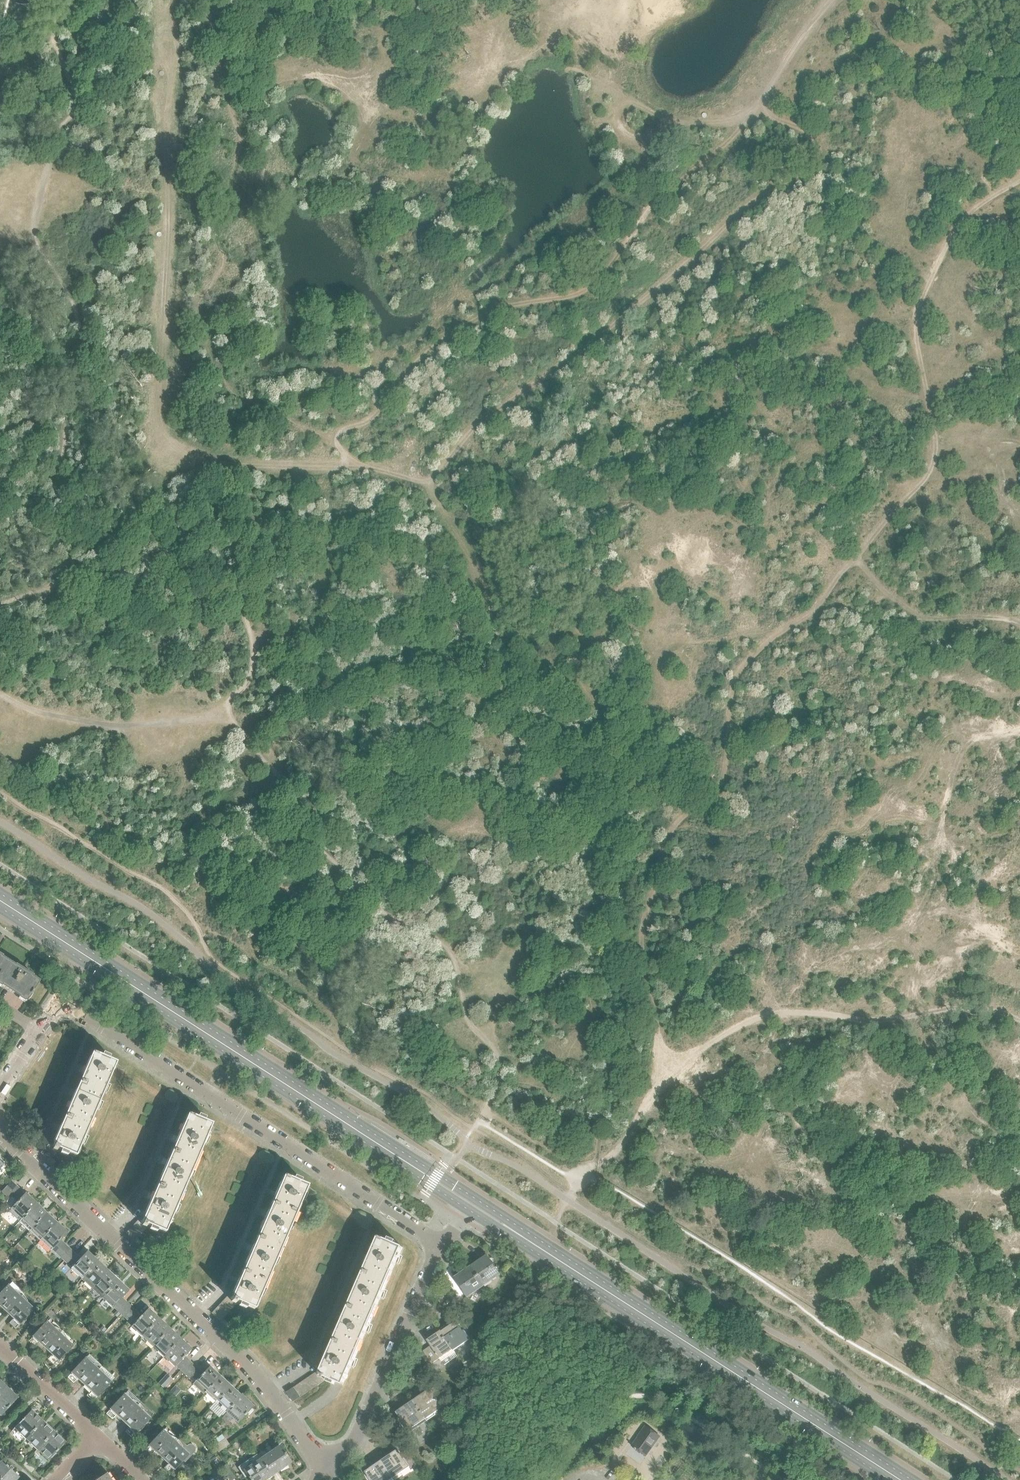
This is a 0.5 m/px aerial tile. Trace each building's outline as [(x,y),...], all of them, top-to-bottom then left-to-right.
[(9,962),(0,956),(0,977),(9,962)] [(25,971),(22,969),(21,970),(9,962),(0,977),(0,985),(9,990),(14,982),(17,984),(25,971)] [(14,982),(9,990),(26,1002),(39,982),(26,973),(27,972),(25,971),(17,984),(14,982)] [(80,1083),(103,1093),(116,1063),(109,1060),(110,1057),(103,1054),(102,1056),(101,1057),(92,1053),(90,1057),(80,1083)] [(89,1127),(103,1093),(80,1083),(65,1117),(89,1127)] [(172,1151),(196,1161),(212,1125),(206,1122),(204,1121),(205,1119),(198,1115),(197,1118),(188,1114),(175,1143),(172,1151)] [(76,1157),(89,1127),(65,1117),(53,1145),(49,1143),(47,1146),(55,1155),(60,1150),(61,1151),(60,1153),(67,1157),(68,1154),(71,1155),(76,1157)] [(55,1155),(47,1146),(40,1153),(49,1161),(55,1155)] [(181,1196),(196,1161),(172,1151),(168,1159),(157,1186),(181,1196)] [(271,1204),(295,1214),(307,1186),(300,1183),(301,1180),(297,1178),(294,1177),(292,1180),(283,1176),(280,1183),(271,1204)] [(7,1196),(16,1186),(11,1181),(2,1192),(7,1196)] [(9,1203),(21,1190),(16,1186),(7,1196),(4,1199),(9,1203)] [(157,1186),(142,1221),(141,1223),(149,1226),(150,1227),(149,1230),(156,1233),(157,1230),(165,1233),(181,1196),(157,1186)] [(19,1222),(36,1204),(37,1203),(30,1197),(30,1198),(26,1194),(25,1194),(21,1190),(9,1203),(4,1208),(19,1222)] [(30,1231),(47,1213),(46,1213),(47,1213),(40,1207),(36,1204),(19,1222),(30,1231)] [(281,1248),(295,1214),(271,1204),(257,1237),(281,1248)] [(30,1231),(40,1241),(57,1223),(51,1217),(50,1217),(47,1213),(30,1231)] [(130,1229),(138,1237),(149,1226),(141,1223),(142,1221),(139,1219),(130,1229)] [(57,1223),(40,1241),(50,1251),(51,1251),(59,1258),(60,1257),(69,1248),(60,1240),(67,1233),(67,1232),(61,1226),(60,1226),(57,1223)] [(135,1241),(138,1237),(130,1229),(126,1233),(135,1241)] [(267,1280),(281,1248),(257,1237),(243,1270),(267,1280)] [(364,1271),(388,1281),(403,1248),(395,1244),(396,1242),(389,1238),(388,1241),(379,1237),(375,1246),(364,1271)] [(80,1259),(69,1248),(60,1257),(72,1268),(71,1269),(78,1276),(80,1275),(83,1277),(98,1262),(87,1252),(80,1259)] [(472,1267),(483,1284),(490,1279),(491,1280),(500,1274),(499,1274),(498,1275),(494,1269),(495,1268),(487,1256),(472,1267)] [(84,1282),(92,1289),(108,1271),(98,1262),(83,1277),(86,1280),(84,1282)] [(483,1284),(472,1267),(455,1278),(463,1289),(464,1289),(469,1295),(476,1290),(475,1289),(483,1284)] [(254,1309),(267,1280),(243,1270),(233,1292),(231,1297),(230,1299),(238,1302),(239,1303),(238,1306),(245,1309),(247,1306),(249,1307),(254,1309)] [(103,1297),(118,1281),(108,1271),(92,1289),(99,1295),(100,1294),(103,1297)] [(373,1315),(388,1281),(364,1271),(350,1305),(373,1315)] [(114,1307),(124,1316),(132,1307),(127,1303),(122,1298),(129,1291),(118,1281),(103,1297),(106,1299),(105,1301),(113,1308),(114,1307)] [(25,1294),(12,1282),(9,1286),(8,1286),(0,1294),(0,1307),(0,1306),(7,1312),(25,1294)] [(15,1329),(34,1309),(30,1306),(34,1303),(25,1294),(7,1312),(14,1318),(9,1323),(15,1329)] [(228,1295),(219,1304),(228,1313),(238,1302),(230,1299),(231,1297),(228,1295)] [(215,1309),(224,1317),(228,1313),(219,1304),(215,1309)] [(359,1349),(373,1315),(350,1305),(335,1338),(359,1349)] [(137,1331),(143,1336),(159,1319),(157,1317),(158,1317),(153,1312),(151,1313),(148,1310),(149,1309),(148,1309),(141,1316),(132,1307),(124,1316),(129,1321),(133,1325),(132,1326),(135,1329),(133,1331),(135,1333),(137,1331)] [(220,1321),(224,1317),(215,1309),(211,1313),(220,1321)] [(153,1346),(170,1329),(168,1327),(169,1327),(163,1322),(162,1323),(159,1320),(159,1319),(143,1336),(146,1339),(144,1341),(146,1343),(148,1341),(153,1346)] [(46,1349),(63,1329),(53,1321),(50,1324),(47,1322),(29,1341),(35,1347),(39,1342),(46,1349)] [(456,1322),(442,1331),(454,1351),(470,1339),(464,1330),(463,1331),(456,1322)] [(63,1329),(46,1349),(52,1355),(48,1359),(54,1365),(72,1345),(69,1342),(72,1339),(63,1329)] [(164,1356),(180,1339),(179,1337),(174,1332),(173,1333),(170,1330),(170,1329),(153,1346),(156,1349),(155,1351),(157,1353),(158,1351),(164,1356)] [(431,1346),(423,1351),(433,1365),(441,1359),(442,1362),(445,1365),(452,1360),(449,1356),(455,1352),(454,1351),(442,1331),(441,1331),(427,1340),(431,1346)] [(343,1385),(359,1349),(335,1338),(323,1367),(320,1373),(319,1375),(324,1377),(328,1379),(327,1382),(334,1385),(336,1382),(343,1385)] [(176,1366),(186,1375),(194,1365),(185,1357),(192,1349),(190,1348),(190,1347),(185,1342),(184,1343),(180,1340),(181,1339),(180,1339),(164,1356),(167,1359),(165,1361),(167,1363),(169,1361),(175,1367),(176,1366)] [(78,1379),(84,1385),(101,1366),(89,1354),(67,1377),(74,1383),(78,1379)] [(207,1391),(220,1376),(209,1366),(203,1373),(194,1365),(186,1375),(195,1383),(197,1381),(207,1391)] [(101,1366),(84,1385),(91,1391),(87,1395),(93,1401),(114,1378),(101,1366)] [(324,1377),(319,1375),(320,1373),(317,1372),(309,1377),(316,1387),(328,1379),(324,1377)] [(207,1391),(217,1400),(230,1386),(220,1376),(207,1391)] [(311,1390),(316,1387),(309,1377),(304,1381),(311,1390)] [(311,1390),(304,1381),(299,1384),(306,1394),(311,1390)] [(301,1397),(306,1394),(299,1384),(294,1387),(301,1397)] [(217,1400),(227,1409),(240,1395),(230,1386),(217,1400)] [(0,1394),(0,1410),(3,1413),(18,1398),(6,1387),(0,1394)] [(294,1402),(301,1397),(294,1387),(287,1392),(294,1402)] [(413,1401),(425,1419),(443,1407),(431,1389),(413,1401)] [(117,1415),(123,1421),(140,1402),(128,1390),(106,1414),(112,1419),(117,1415)] [(241,1395),(227,1409),(225,1411),(227,1413),(229,1411),(238,1420),(236,1422),(238,1423),(247,1413),(249,1415),(253,1410),(251,1409),(254,1406),(241,1395)] [(408,1431),(425,1419),(413,1401),(396,1412),(408,1431)] [(140,1402),(123,1421),(130,1427),(125,1432),(131,1437),(153,1414),(140,1402)] [(26,1439),(42,1421),(41,1420),(42,1419),(36,1414),(35,1415),(31,1410),(14,1428),(18,1431),(17,1433),(18,1435),(20,1433),(26,1439)] [(31,1444),(38,1449),(54,1432),(52,1430),(53,1430),(47,1424),(46,1425),(42,1421),(26,1439),(30,1442),(28,1444),(30,1445),(31,1444)] [(646,1456),(660,1436),(647,1427),(639,1437),(638,1437),(632,1446),(635,1448),(634,1449),(636,1450),(637,1449),(646,1456)] [(162,1457),(179,1438),(170,1430),(167,1433),(163,1430),(145,1450),(151,1456),(155,1451),(162,1457)] [(54,1432),(38,1449),(35,1452),(39,1457),(40,1455),(42,1453),(49,1460),(51,1458),(56,1454),(55,1453),(65,1443),(63,1441),(64,1440),(58,1435),(54,1432)] [(179,1438),(162,1457),(168,1463),(164,1468),(170,1474),(183,1461),(185,1462),(194,1452),(195,1451),(195,1449),(195,1447),(194,1445),(192,1444),(190,1444),(188,1444),(187,1445),(179,1438)] [(219,1451),(229,1444),(225,1438),(215,1445),(219,1451)] [(280,1446),(260,1459),(271,1475),(291,1462),(280,1446)] [(382,1461),(394,1477),(410,1466),(401,1453),(402,1452),(400,1449),(399,1451),(398,1450),(382,1461)] [(238,1467),(245,1478),(247,1476),(250,1479),(264,1479),(271,1475),(260,1459),(257,1454),(238,1467)] [(36,1469),(28,1461),(27,1460),(22,1465),(31,1474),(36,1469)] [(1,1479),(16,1479),(19,1477),(1,1461),(0,1462),(0,1479),(1,1479)] [(382,1461),(365,1472),(371,1479),(390,1479),(394,1477),(382,1461)]
